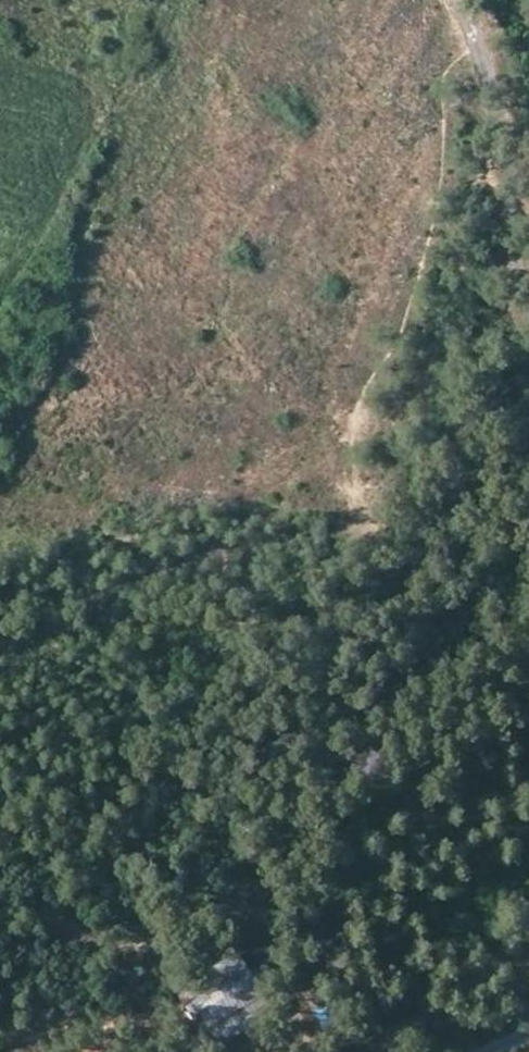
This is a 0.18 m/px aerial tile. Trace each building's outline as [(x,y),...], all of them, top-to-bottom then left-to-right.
[(192,1025),(210,1016),(218,1035),(249,1020),(241,1004),(259,995),(236,949),(171,981),(192,1025)]
